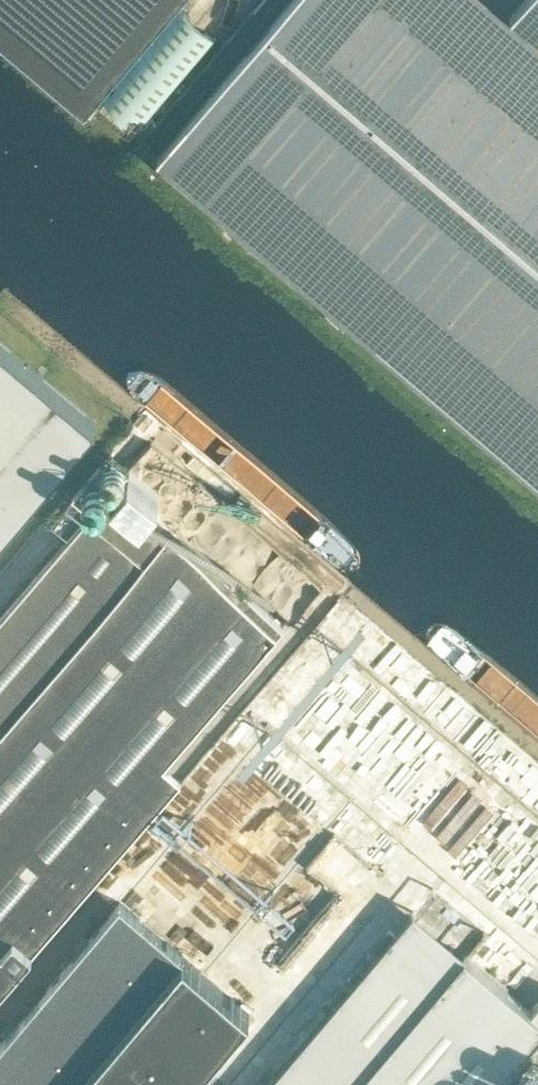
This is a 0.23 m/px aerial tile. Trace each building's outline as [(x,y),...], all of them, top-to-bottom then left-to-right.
[(86,104),(175,0),(0,0),(0,31),(86,104)] [(508,16),(488,0),(280,0),(143,172),(537,484),(537,0),(520,0),(508,16)] [(180,8),(96,107),(134,138),(218,39),(180,8)] [(96,420),(0,339),(0,534),(96,420)] [(101,461),(74,492),(94,509),(0,617),(0,984),(181,776),(164,761),(265,645),(284,623),(160,516),(150,503),(159,494),(131,468),(121,478),(101,461)] [(491,836),(488,867),(500,868),(495,921),(537,953),(537,841),(491,836)] [(185,954),(121,900),(0,1043),(0,1084),(188,1084),(250,1011),(185,954)] [(264,1084),(494,1084),(537,1032),(537,1001),(532,1008),(414,908),(264,1084)]
